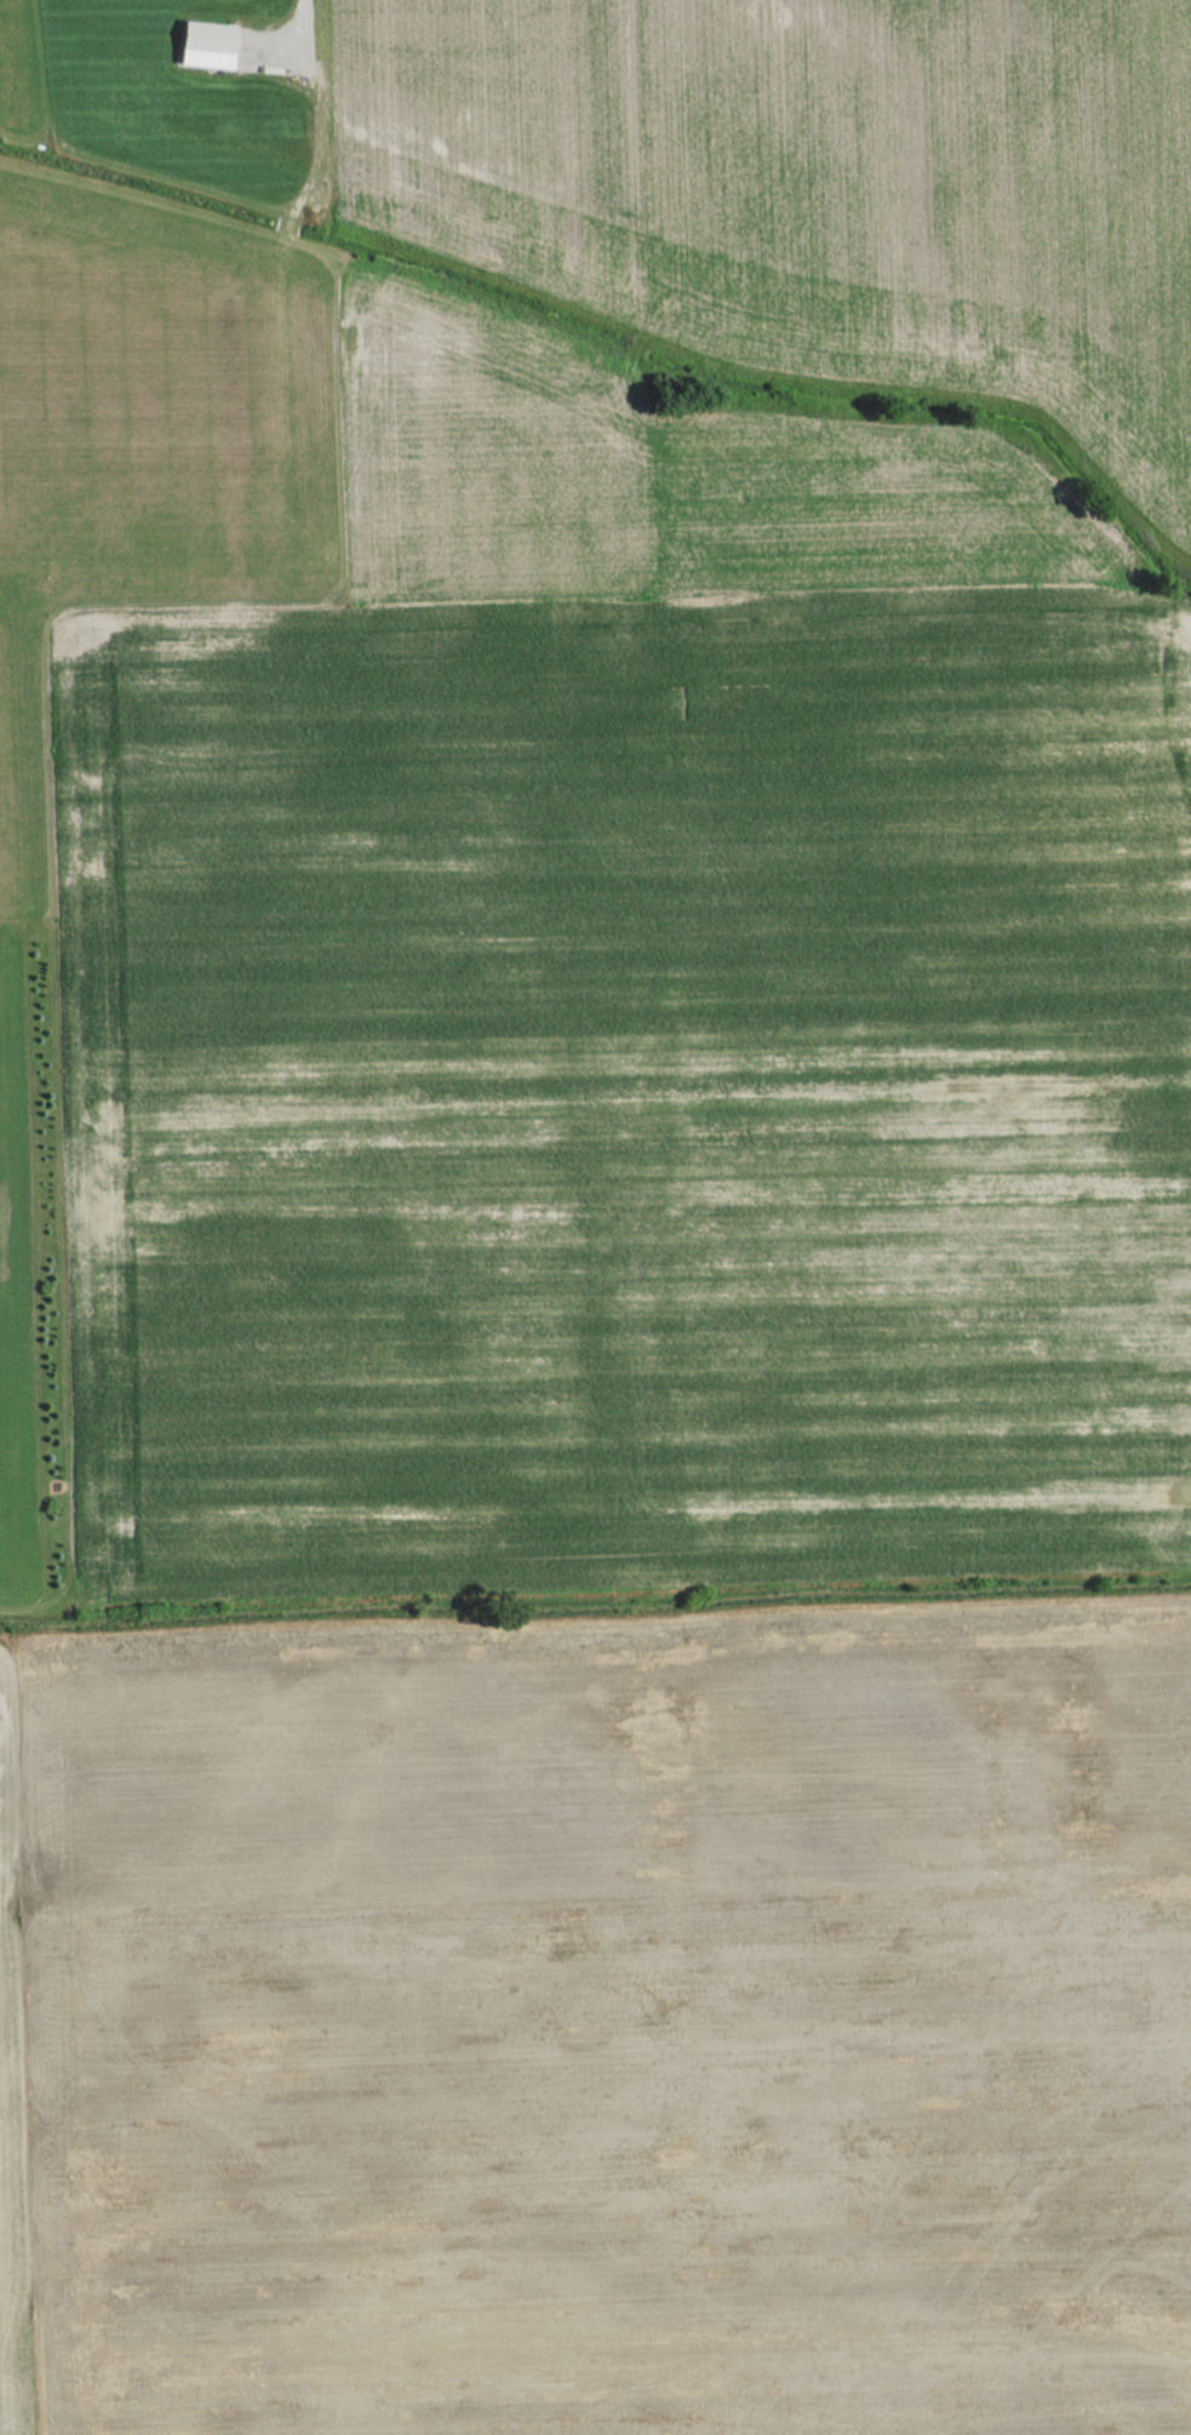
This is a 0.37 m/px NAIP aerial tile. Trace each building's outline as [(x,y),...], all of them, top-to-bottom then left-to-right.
[(234,68),(237,24),(184,20),(182,64),(234,68)]
